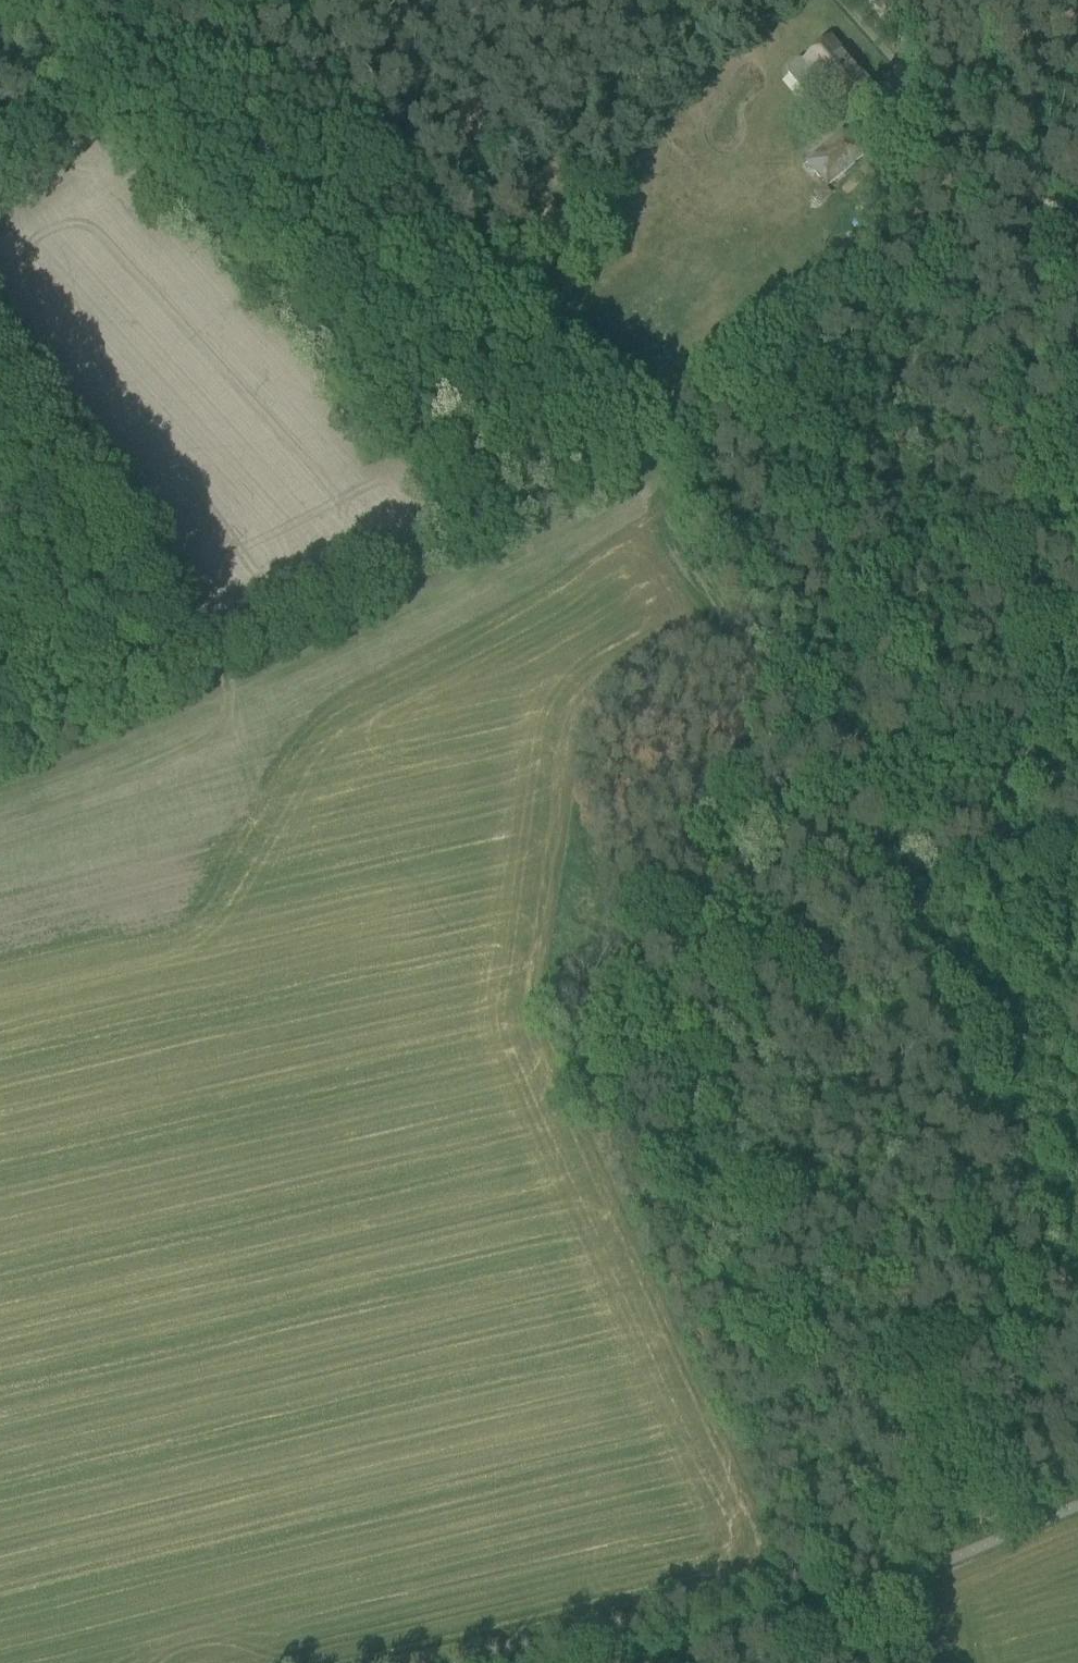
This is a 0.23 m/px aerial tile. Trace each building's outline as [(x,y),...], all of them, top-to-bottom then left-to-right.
[(830,38),(804,60),(798,60),(787,70),(787,75),(816,108),(823,107),(835,96),(845,108),(871,86),(830,38)] [(842,131),(806,162),(822,181),(827,186),(863,155),(842,131)] [(822,181),(811,191),(821,203),(832,193),(827,186),(822,181)]
